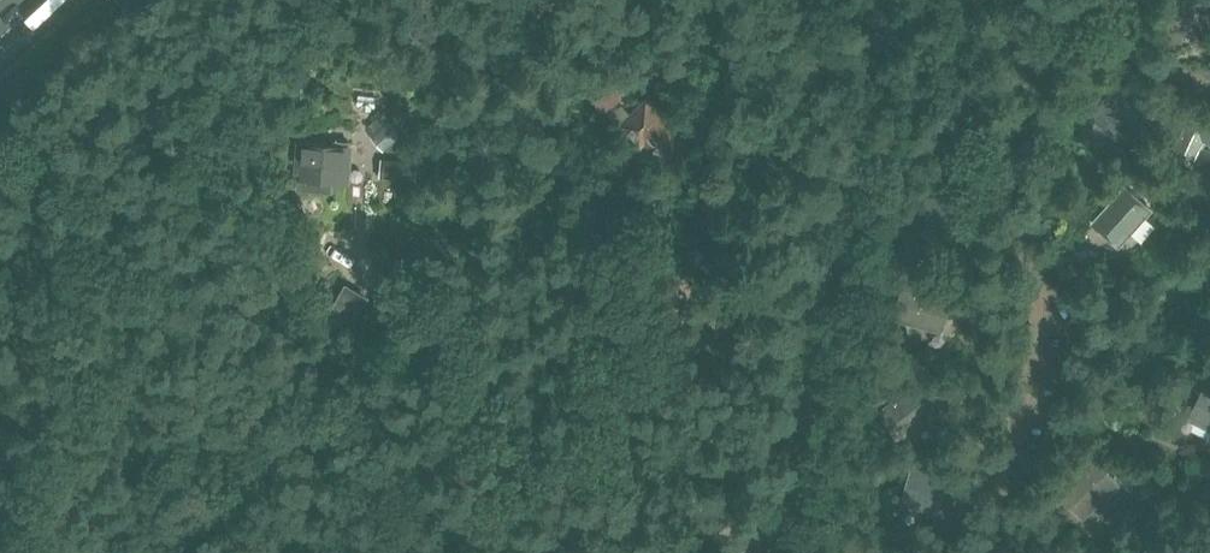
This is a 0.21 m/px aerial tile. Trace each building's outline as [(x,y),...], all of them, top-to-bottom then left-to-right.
[(1108,12),(1118,0),(1093,0),(1108,12)] [(1121,138),(1147,103),(1118,81),(1092,115),(1121,138)] [(622,103),(611,86),(597,97),(608,114),(622,103)] [(689,143),(690,143),(647,98),(620,124),(641,146),(646,142),(668,166),(691,145),(689,143)] [(387,110),(367,127),(373,134),(371,136),(384,151),(408,130),(395,115),(393,117),(387,110)] [(1169,157),(1191,166),(1202,142),(1209,145),(1209,120),(1190,111),(1169,157)] [(297,177),(297,188),(330,190),(331,179),(347,181),(350,145),(350,142),(335,141),(334,144),(300,142),(297,177)] [(380,176),(417,180),(418,162),(382,158),(380,176)] [(1119,244),(1152,208),(1125,185),(1093,221),(1119,244)] [(371,232),(371,245),(382,252),(393,246),(393,233),(382,226),(371,232)] [(942,330),(951,296),(904,283),(895,317),(942,330)] [(904,435),(945,402),(923,375),(882,408),(904,435)] [(1206,386),(1190,417),(1209,427),(1209,388),(1206,386)] [(1083,516),(1119,482),(1095,457),(1059,491),(1083,516)] [(952,514),(961,478),(913,467),(904,502),(952,514)]
